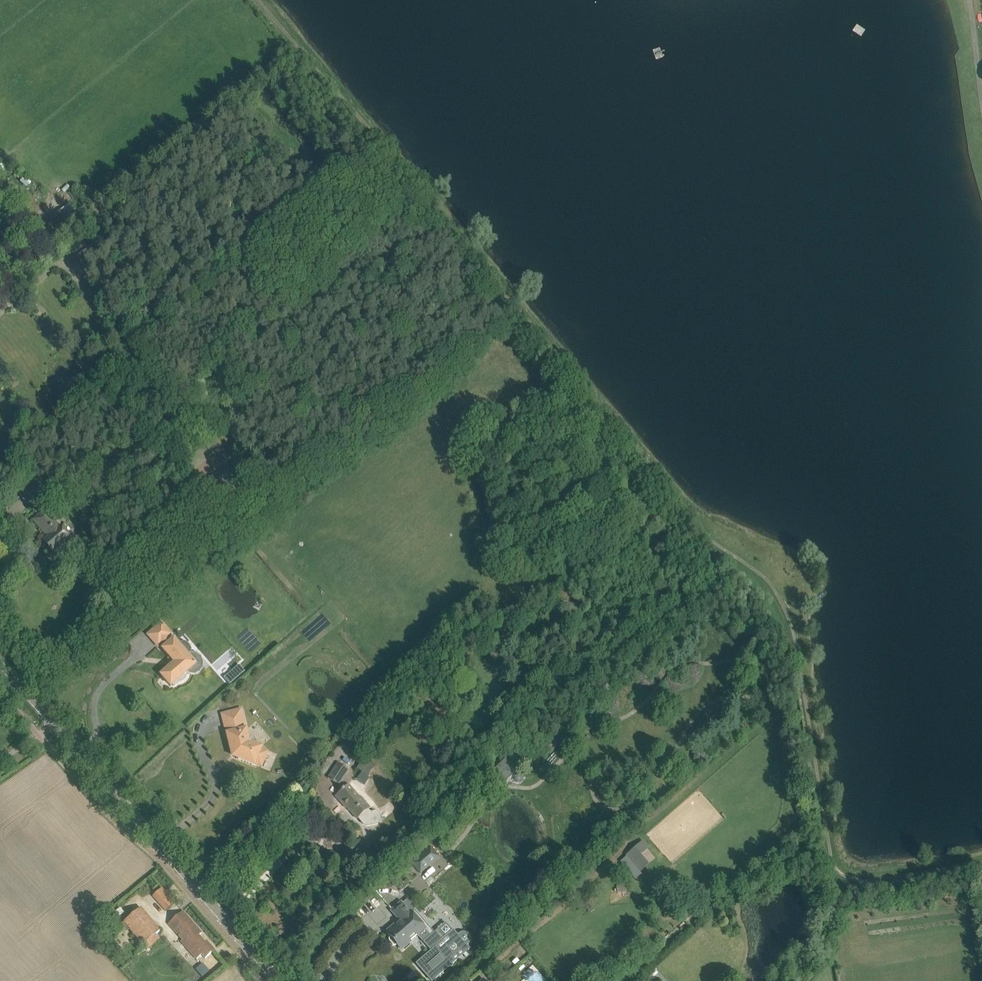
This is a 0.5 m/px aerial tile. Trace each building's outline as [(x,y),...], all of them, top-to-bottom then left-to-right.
[(30,210),(19,196),(10,204),(21,217),(30,210)] [(69,203),(32,232),(45,248),(82,219),(69,203)] [(29,505),(42,494),(33,483),(20,495),(29,505)] [(55,554),(62,548),(72,539),(60,526),(60,527),(45,510),(34,520),(45,533),(47,532),(50,536),(44,541),(55,554)] [(148,634),(158,646),(161,643),(164,647),(163,648),(170,657),(170,666),(161,674),(170,686),(187,671),(190,673),(195,674),(199,671),(203,667),(203,661),(201,656),(197,654),(191,653),(189,656),(174,639),(172,640),(169,637),(172,634),(162,622),(148,634)] [(239,666),(224,679),(229,685),(244,672),(239,666)] [(236,749),(240,753),(238,758),(254,765),(255,763),(261,766),(267,751),(261,749),(262,747),(251,742),(249,740),(241,709),(222,714),(231,751),(236,749)] [(373,768),(363,759),(356,768),(367,776),(373,768)] [(349,770),(338,762),(328,778),(338,785),(349,770)] [(370,811),(368,809),(369,808),(369,807),(369,806),(361,797),(360,797),(348,784),(336,795),(357,819),(358,818),(362,824),(366,826),(378,824),(381,819),(380,813),(376,810),(370,811)] [(452,832),(446,825),(435,835),(441,841),(452,832)] [(616,864),(632,880),(656,856),(641,840),(616,864)] [(420,874),(439,857),(430,846),(411,863),(420,874)] [(360,847),(348,858),(355,865),(367,854),(360,847)] [(166,910),(175,902),(162,887),(153,896),(166,910)] [(387,932),(401,949),(409,942),(412,940),(409,937),(415,931),(418,934),(431,950),(416,963),(431,980),(432,980),(470,949),(466,945),(458,935),(453,930),(444,937),(438,929),(434,932),(425,921),(420,925),(402,904),(401,903),(392,911),(400,920),(387,932)] [(141,907),(124,922),(130,929),(143,945),(152,937),(160,930),(141,907)] [(196,959),(197,958),(202,954),(205,958),(214,950),(208,943),(207,945),(198,935),(202,933),(183,911),(168,924),(182,939),(180,941),(196,959)] [(200,976),(207,970),(201,963),(195,969),(200,976)]
